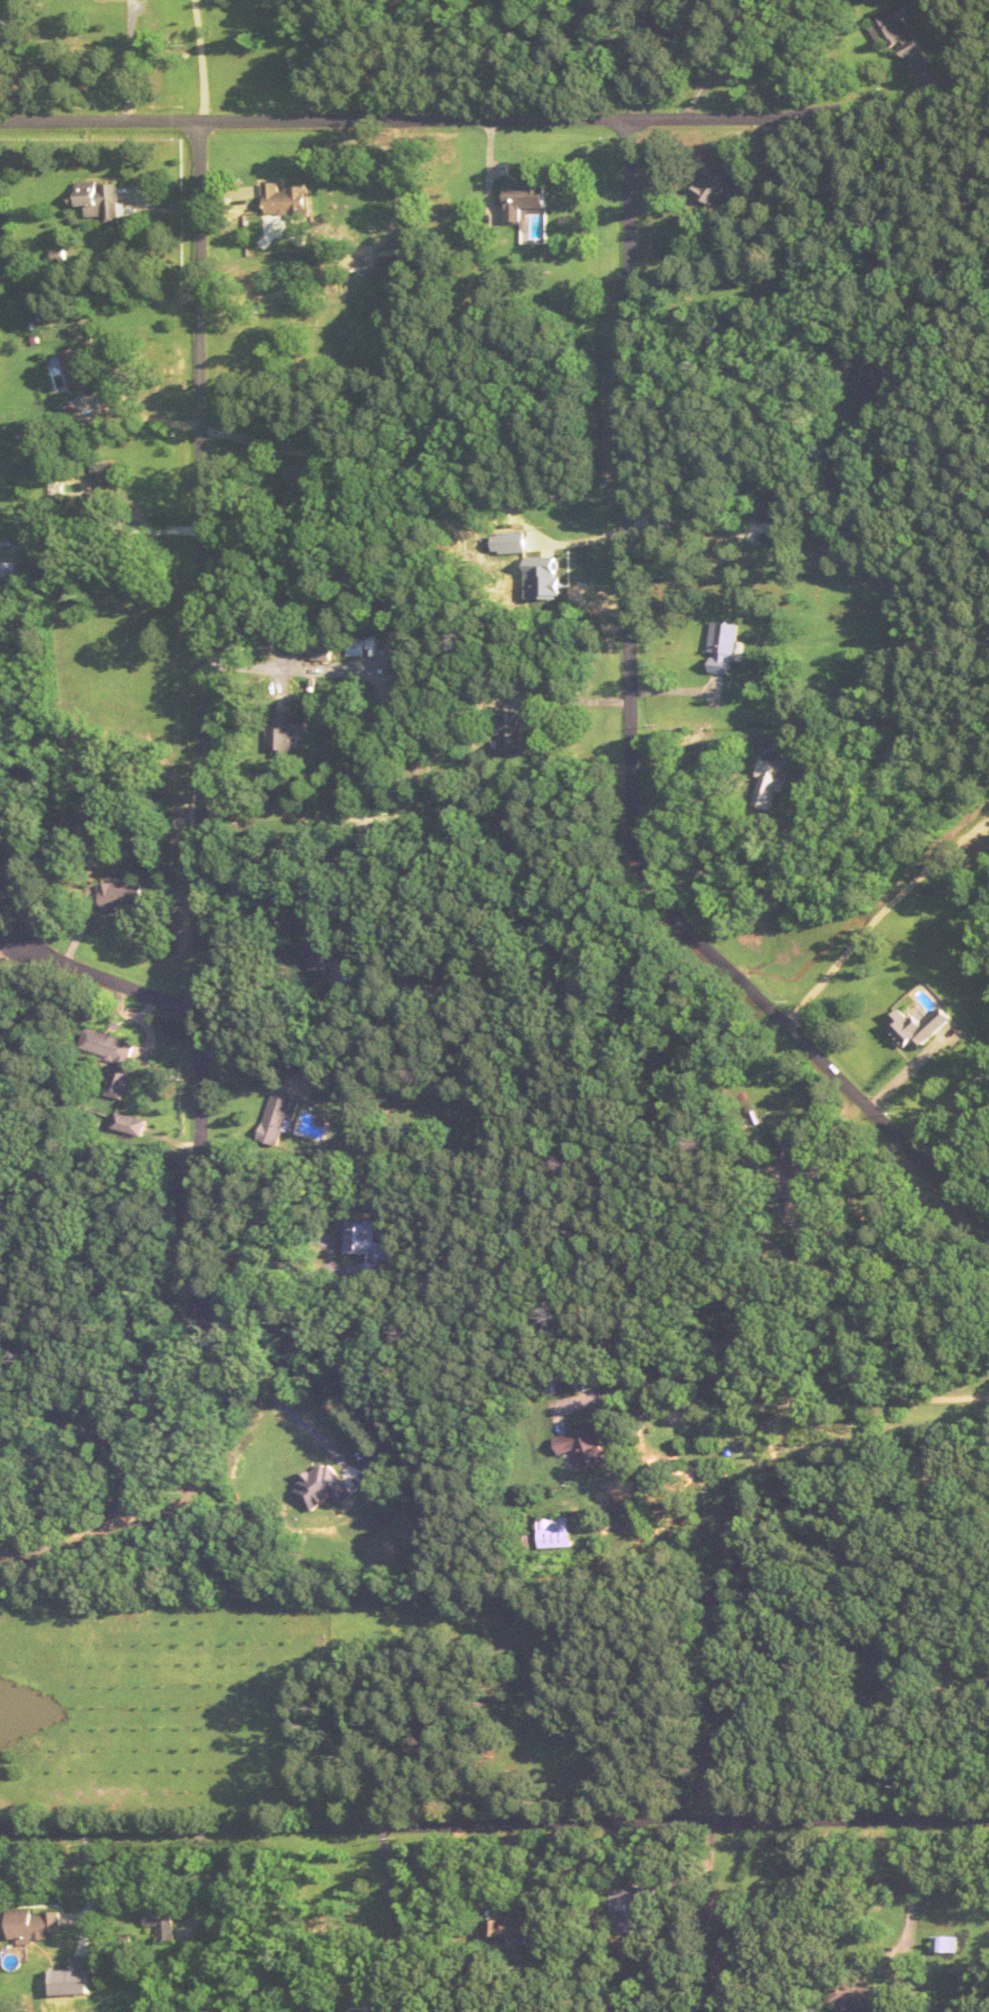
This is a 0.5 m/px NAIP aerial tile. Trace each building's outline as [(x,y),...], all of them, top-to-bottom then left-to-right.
[(898,43),(904,57),(921,49),(903,5),(868,20),(881,50),(898,43)] [(742,200),(750,185),(739,178),(742,174),(719,161),(712,173),(707,170),(696,190),(723,206),(731,193),(742,200)] [(105,223),(120,223),(119,181),(77,181),(77,189),(72,189),(72,205),(87,205),(87,215),(105,215),(105,223)] [(508,181),(508,222),(523,221),(523,210),(547,210),(547,181),(508,181)] [(308,182),(264,183),(265,217),(309,216),(308,182)] [(65,351),(74,387),(93,382),(85,347),(65,351)] [(115,511),(114,462),(92,462),(93,511),(115,511)] [(501,531),(501,552),(527,552),(527,531),(501,531)] [(16,578),(16,561),(0,561),(0,578),(16,578)] [(736,673),(741,623),(715,620),(713,651),(717,652),(715,671),(736,673)] [(268,726),(267,754),(296,755),(297,729),(308,730),(309,713),(276,713),(276,726),(268,726)] [(775,809),(779,791),(785,792),(788,779),(780,778),(784,764),(764,759),(753,804),(775,809)] [(145,882),(133,884),(132,879),(101,883),(105,911),(148,905),(145,882)] [(955,1019),(945,1006),(925,1023),(916,1013),(906,1021),(899,1013),(893,1019),(899,1025),(893,1030),(914,1054),(955,1019)] [(138,1043),(87,1027),(81,1048),(117,1059),(107,1094),(121,1098),(138,1043)] [(261,1139),(281,1145),(296,1098),(275,1091),(261,1139)] [(114,1129),(143,1135),(147,1120),(117,1113),(114,1129)] [(376,1219),(346,1219),(346,1253),(365,1253),(365,1281),(377,1281),(377,1270),(384,1271),(384,1261),(389,1261),(390,1241),(376,1241),(376,1219)] [(582,1468),(608,1461),(597,1425),(555,1438),(560,1454),(576,1450),(582,1468)] [(538,1547),(570,1547),(570,1517),(538,1517),(538,1547)] [(651,1928),(649,1912),(662,1910),(658,1884),(613,1890),(618,1933),(651,1928)] [(175,1939),(175,1902),(145,1903),(146,1926),(159,1926),(159,1939),(175,1939)] [(61,1910),(35,1913),(34,1908),(9,1910),(12,1938),(21,1937),(21,1941),(50,1939),(50,1932),(63,1931),(61,1910)] [(534,1936),(534,1909),(510,1909),(510,1936),(534,1936)] [(958,1934),(934,1934),(934,1951),(958,1951),(958,1934)] [(883,1985),(837,1980),(834,2007),(880,2011),(883,1985)]
